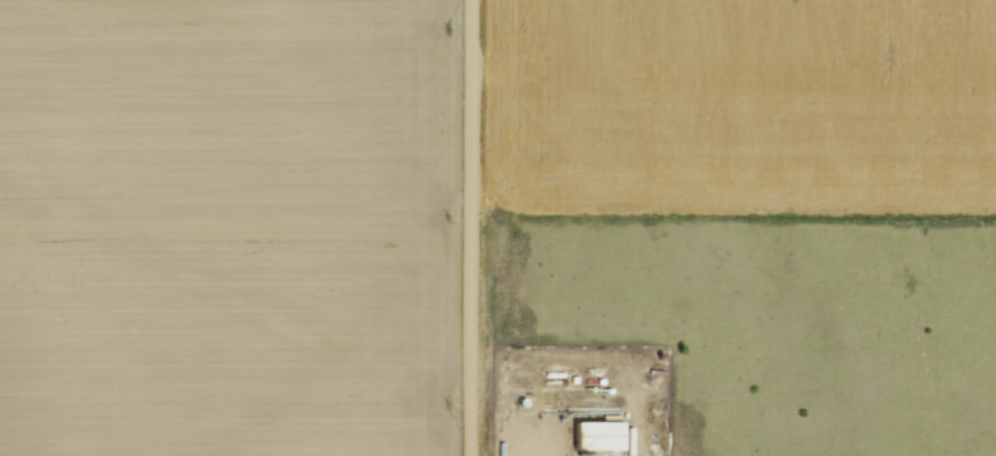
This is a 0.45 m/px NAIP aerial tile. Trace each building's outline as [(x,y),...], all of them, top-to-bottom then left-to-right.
[(574,449),(581,449),(581,455),(592,455),(592,450),(610,450),(610,455),(622,455),(623,421),(575,420),(574,449)]
